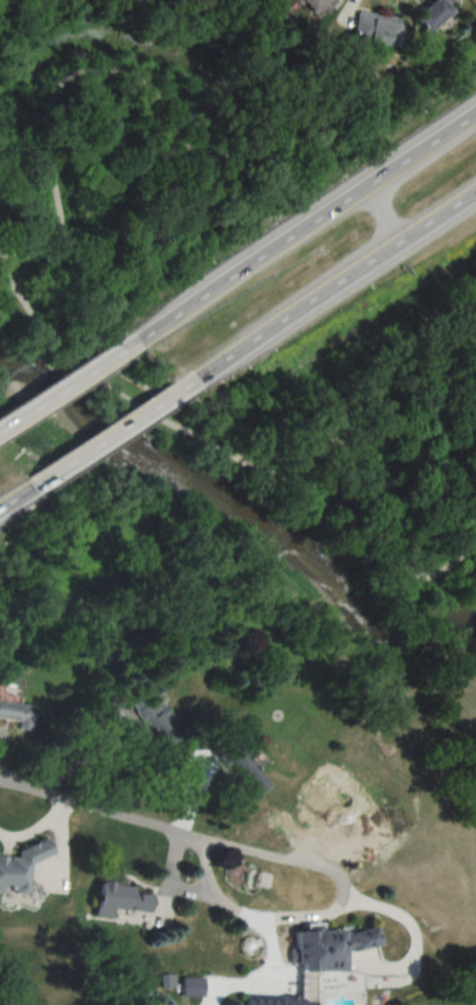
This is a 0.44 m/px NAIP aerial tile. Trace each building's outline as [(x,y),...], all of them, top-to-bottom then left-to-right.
[(313,20),(334,0),(294,0),(313,20)] [(410,16),(424,33),(450,11),(445,5),(451,0),(429,0),(410,16)] [(393,47),(396,17),(354,11),(350,41),(393,47)] [(151,691),(131,706),(162,749),(181,734),(151,691)] [(0,701),(0,719),(30,723),(32,705),(0,701)] [(244,750),(251,746),(244,735),(222,749),(243,784),(241,785),(249,798),(267,787),(244,750)] [(299,799),(327,828),(341,815),(327,801),(337,792),(322,776),(299,799)] [(24,894),(27,857),(47,859),(47,845),(16,843),(15,857),(0,856),(0,892),(24,894)] [(96,882),(91,916),(110,919),(112,908),(147,913),(151,890),(96,882)] [(340,970),(340,948),(374,947),(374,928),(292,929),(292,970),(340,970)] [(201,978),(184,978),(184,994),(201,994),(201,978)] [(300,996),(242,996),(242,1004),(300,1004),(300,996)]
